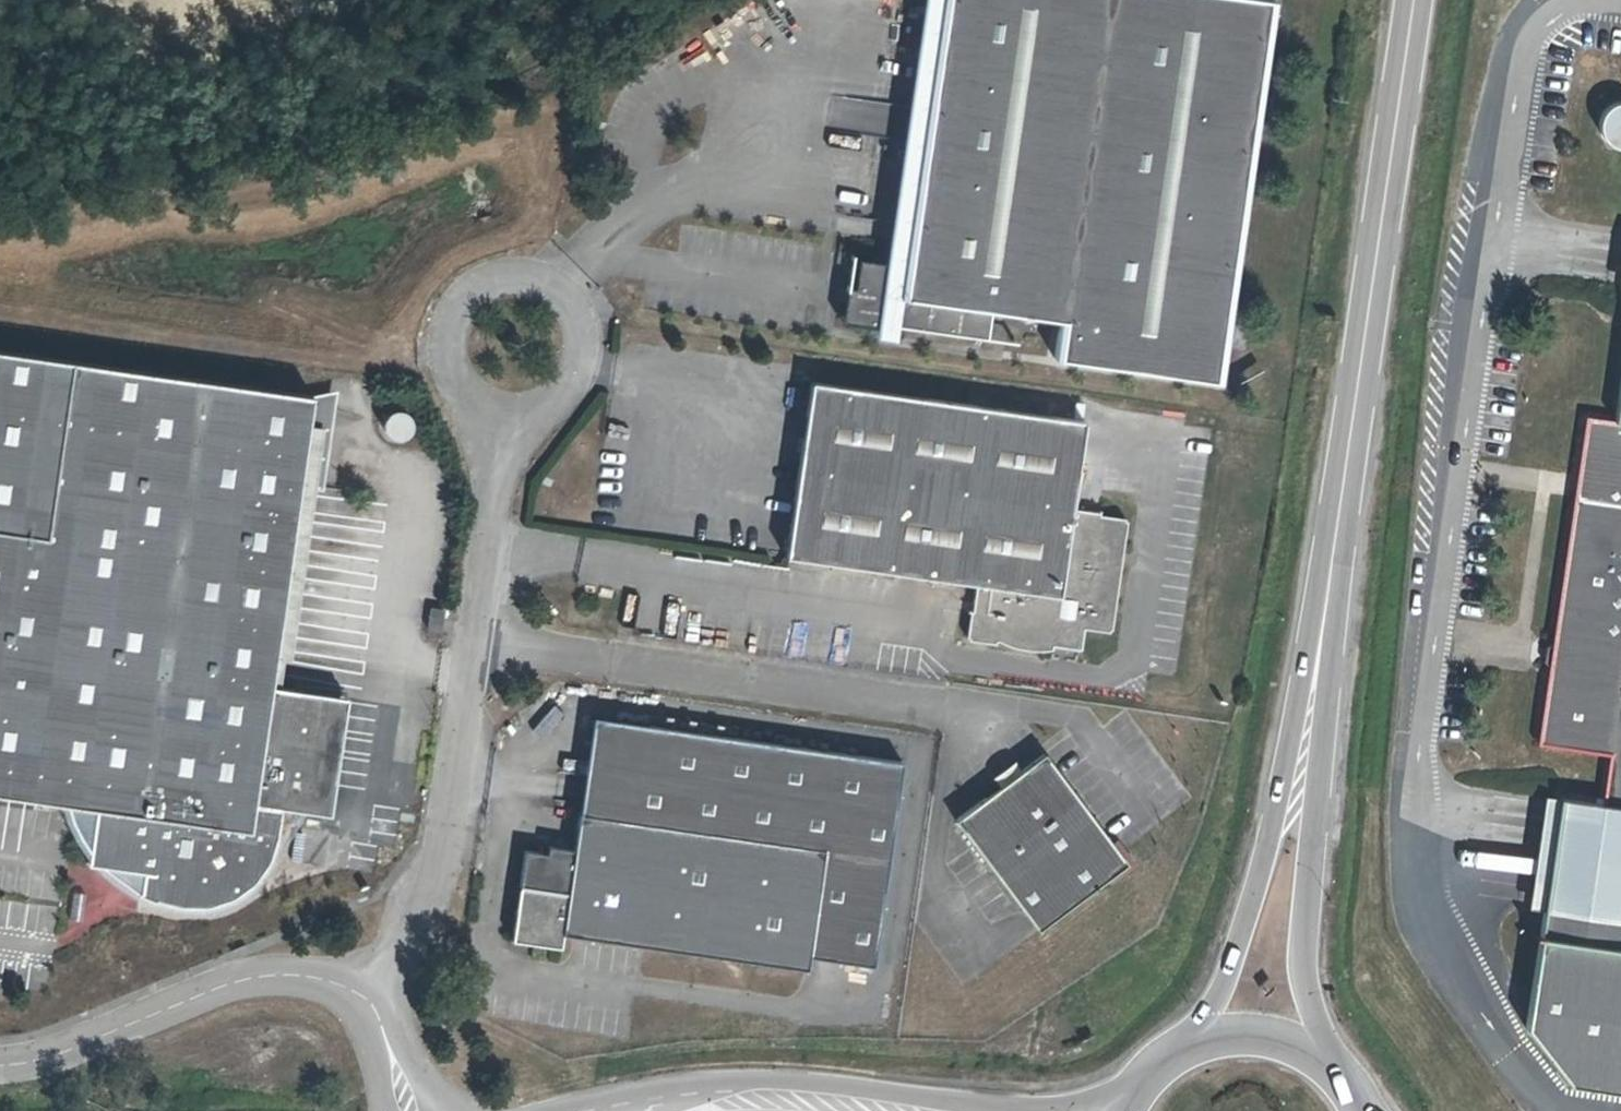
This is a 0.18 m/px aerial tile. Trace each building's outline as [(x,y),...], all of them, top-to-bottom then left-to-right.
[(1274,0),(941,0),(903,264),(884,262),(857,258),(853,287),(851,302),(851,306),(851,309),(852,311),(854,313),(856,315),(858,316),(860,317),(862,317),(868,318),(867,321),(971,335),(975,308),(989,310),(1059,320),(1053,358),(1219,381),(1274,0)] [(941,0),(922,0),(884,262),(903,264),(941,0)] [(1620,145),(1620,103),(1613,99),(1596,133),(1620,145)] [(867,321),(868,318),(862,317),(860,317),(858,316),(856,315),(854,313),(852,311),(851,309),(851,306),(851,302),(853,287),(846,286),(841,323),(866,327),(867,321)] [(985,337),(989,310),(975,308),(971,335),(985,337)] [(311,395),(0,351),(0,794),(95,808),(87,863),(142,871),(139,893),(156,900),(172,904),(181,906),(192,906),(206,905),(223,900),(238,892),(252,880),(262,869),(271,854),(273,843),(279,805),(253,802),(298,486),(311,395)] [(1613,422),(1593,419),(1584,427),(1577,476),(1584,486),(1582,498),(1572,506),(1552,641),(1549,668),(1539,735),(1546,744),(1609,754),(1601,803),(1559,797),(1542,909),(1538,936),(1620,948),(1620,371),(1613,422)] [(1076,476),(1084,420),(809,381),(785,555),(976,583),(972,610),(970,610),(965,639),(994,643),(995,640),(999,641),(1011,646),(1019,649),(1027,649),(1043,650),(1051,649),(1051,644),(1079,648),(1082,628),(1110,632),(1126,518),(1099,514),(1099,512),(1071,507),(1076,476)] [(321,490),(336,390),(311,395),(298,486),(321,490)] [(411,428),(411,425),(411,421),(409,417),(407,414),(404,412),(401,411),(397,410),(393,410),(389,412),(386,414),(384,417),(383,420),(382,425),(383,429),(384,432),(386,435),(389,437),(392,439),(396,439),(400,439),(403,438),(407,435),(409,432),(411,428)] [(1099,512),(1104,480),(1076,476),(1071,507),(1099,512)] [(1582,498),(1584,486),(1577,476),(1572,506),(1582,498)] [(1549,668),(1552,641),(1551,640),(1545,646),(1542,661),(1547,668),(1549,668)] [(633,821),(647,724),(592,717),(578,813),(633,821)] [(872,965),(902,761),(647,724),(633,821),(578,813),(573,850),(548,846),(547,854),(524,851),(519,886),(525,887),(522,910),(516,909),(511,940),(560,948),(562,934),(806,969),(808,956),(872,965)] [(1126,862),(1043,753),(954,820),(1037,929),(1126,862)] [(522,910),(525,887),(519,886),(516,909),(522,910)] [(1538,936),(1526,1028),(1578,1085),(1620,1091),(1620,948),(1538,936)]
